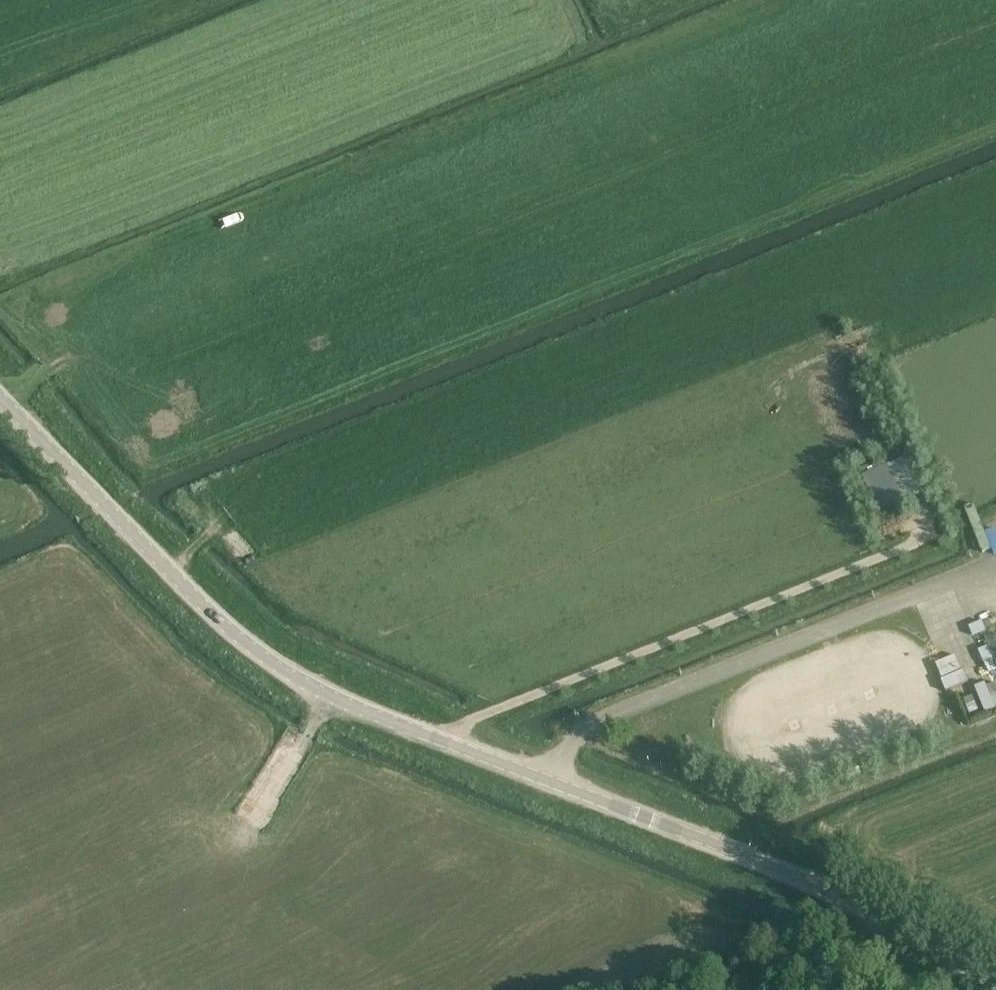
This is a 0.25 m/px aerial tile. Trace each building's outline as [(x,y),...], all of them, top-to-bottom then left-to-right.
[(881,509),(906,499),(891,462),(867,472),(881,509)] [(981,502),(967,506),(979,549),(993,545),(981,502)] [(950,690),(975,679),(962,651),(938,662),(950,690)] [(995,704),(995,693),(994,694),(990,683),(969,690),(976,711),(995,704)]
